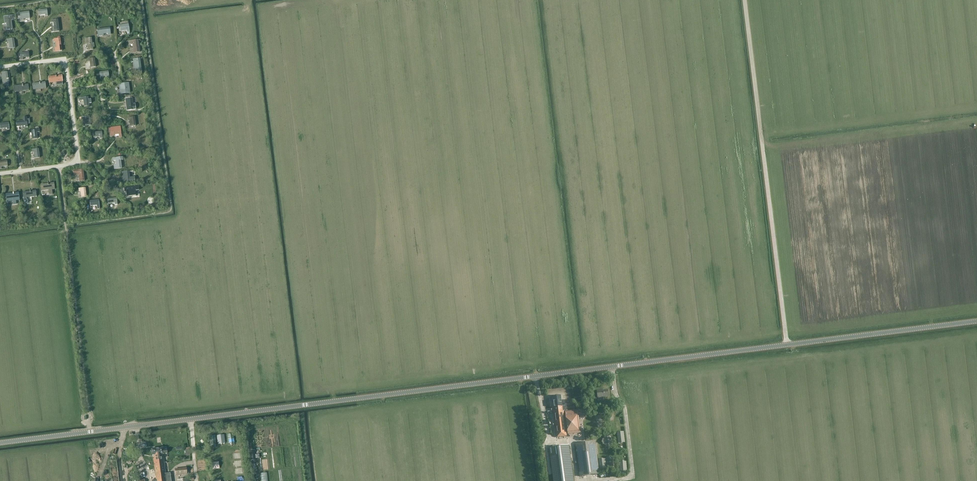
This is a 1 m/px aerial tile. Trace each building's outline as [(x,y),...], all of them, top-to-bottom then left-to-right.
[(29,12),(20,13),(20,16),(20,17),(21,20),(24,20),(24,19),(30,18),(29,12)] [(13,20),(13,19),(16,18),(15,15),(4,17),(5,24),(7,24),(7,30),(13,29),(11,20),(13,20)] [(54,28),(53,28),(54,32),(59,32),(58,20),(51,20),(51,23),(53,23),(54,28)] [(127,32),(129,32),(128,24),(119,25),(120,32),(127,31),(127,32)] [(111,35),(110,28),(97,30),(98,36),(103,36),(103,34),(108,33),(108,35),(111,35)] [(94,43),(92,43),(91,38),(85,39),(85,44),(87,44),(88,50),(93,50),(93,47),(94,47),(94,43)] [(55,42),(56,48),(54,48),(55,52),(62,51),(62,47),(61,47),(60,39),(58,39),(54,39),(54,42),(55,42)] [(138,40),(130,41),(129,41),(129,44),(132,44),(133,50),(132,50),(132,54),(140,53),(138,40)] [(140,59),(133,60),(134,68),(134,72),(141,71),(140,59)] [(49,77),(49,83),(57,82),(57,85),(63,85),(62,82),(62,76),(49,77)] [(128,83),(119,84),(120,94),(128,93),(127,90),(129,89),(128,83)] [(28,84),(13,86),(14,94),(29,92),(28,84)] [(82,101),(83,100),(84,107),(89,106),(89,104),(91,103),(91,99),(88,100),(88,97),(81,98),(82,101)] [(135,104),(133,104),(132,98),(125,99),(125,102),(127,101),(128,111),(136,110),(135,104)] [(89,116),(81,117),(81,120),(83,120),(84,126),(90,125),(89,116)] [(25,128),(28,127),(27,123),(29,123),(29,121),(27,121),(26,117),(23,117),(23,121),(16,122),(17,127),(25,126),(25,128)] [(120,127),(109,128),(110,137),(113,136),(113,135),(119,135),(119,136),(119,138),(122,137),(120,127)] [(29,131),(30,134),(31,133),(32,140),(37,139),(36,133),(39,132),(39,129),(36,129),(35,129),(35,130),(29,131)] [(122,168),(121,161),(121,160),(123,160),(123,157),(112,158),(113,161),(116,161),(116,164),(115,165),(115,166),(114,166),(114,169),(122,168)] [(79,182),(84,181),(83,169),(73,171),(74,176),(79,175),(79,182)] [(123,180),(120,180),(120,184),(135,182),(134,177),(129,178),(129,172),(122,172),(123,180)] [(41,185),(41,191),(49,190),(49,195),(52,195),(52,190),(54,189),(54,183),(41,185)] [(124,188),(124,192),(126,192),(127,197),(136,196),(135,191),(139,190),(138,186),(135,187),(124,188)] [(30,191),(23,192),(23,198),(24,204),(28,203),(27,200),(26,198),(37,197),(36,191),(33,191),(30,191)] [(13,193),(5,194),(6,202),(13,201),(13,204),(16,204),(16,201),(20,201),(19,193),(15,193),(16,194),(14,194),(13,193)] [(100,209),(99,207),(99,200),(90,201),(90,206),(97,206),(97,209),(100,209)] [(608,390),(597,391),(598,398),(609,397),(608,390)] [(561,406),(560,396),(552,397),(552,401),(554,401),(554,407),(553,407),(557,437),(567,436),(565,424),(567,424),(568,434),(580,433),(578,410),(565,412),(567,422),(565,422),(563,406),(561,406)] [(605,446),(613,446),(613,436),(604,436),(605,446)] [(599,474),(595,441),(575,444),(579,477),(599,474)] [(569,445),(553,447),(553,445),(548,446),(553,480),(574,480),(569,445)] [(170,473),(166,474),(163,456),(162,456),(162,454),(167,454),(167,449),(163,450),(163,448),(151,449),(152,455),(157,455),(157,457),(153,457),(156,480),(152,480),(171,480),(170,473)] [(615,457),(601,458),(601,469),(615,468),(615,457)]
